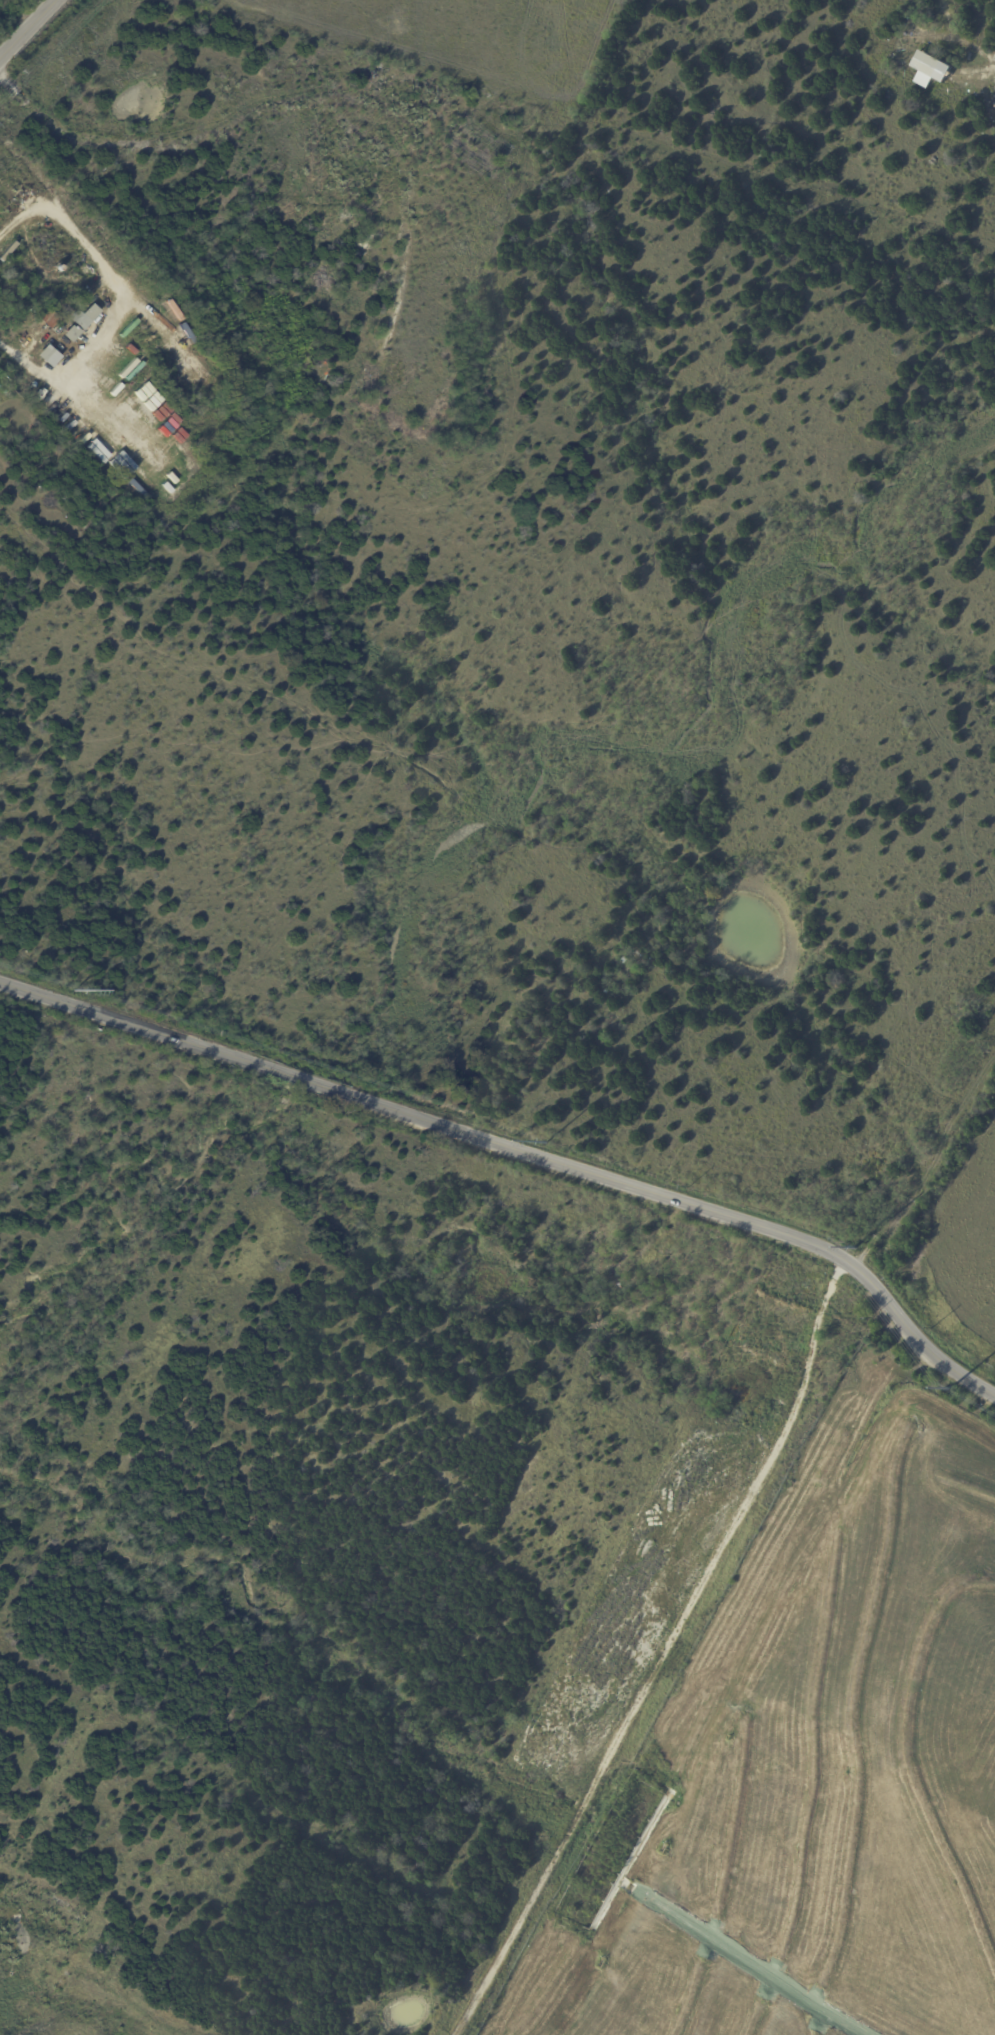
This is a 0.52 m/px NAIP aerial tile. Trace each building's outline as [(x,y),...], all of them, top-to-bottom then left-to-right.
[(932,27),(910,69),(891,59),(913,17),(932,27)] [(951,72),(944,84),(935,79),(929,90),(916,83),(922,72),(913,67),(921,51),(953,68),(951,72)] [(116,159),(119,169),(112,172),(108,162),(116,159)] [(1,263),(0,262),(0,256),(13,241),(17,244),(1,263)] [(98,310),(67,343),(59,335),(67,326),(64,323),(58,330),(54,327),(70,310),(71,311),(74,308),(71,305),(77,297),(82,302),(75,309),(80,313),(90,303),(98,310)] [(48,309),(58,319),(47,329),(37,319),(48,309)] [(160,313),(165,309),(171,315),(167,320),(160,313)] [(57,356),(46,367),(34,355),(44,344),(57,356)] [(166,348),(162,353),(157,349),(161,345),(166,348)] [(10,382),(0,374),(0,372),(3,369),(14,378),(10,382)] [(29,396),(17,387),(24,378),(36,387),(29,396)] [(622,962),(626,957),(630,960),(626,965),(622,962)]
